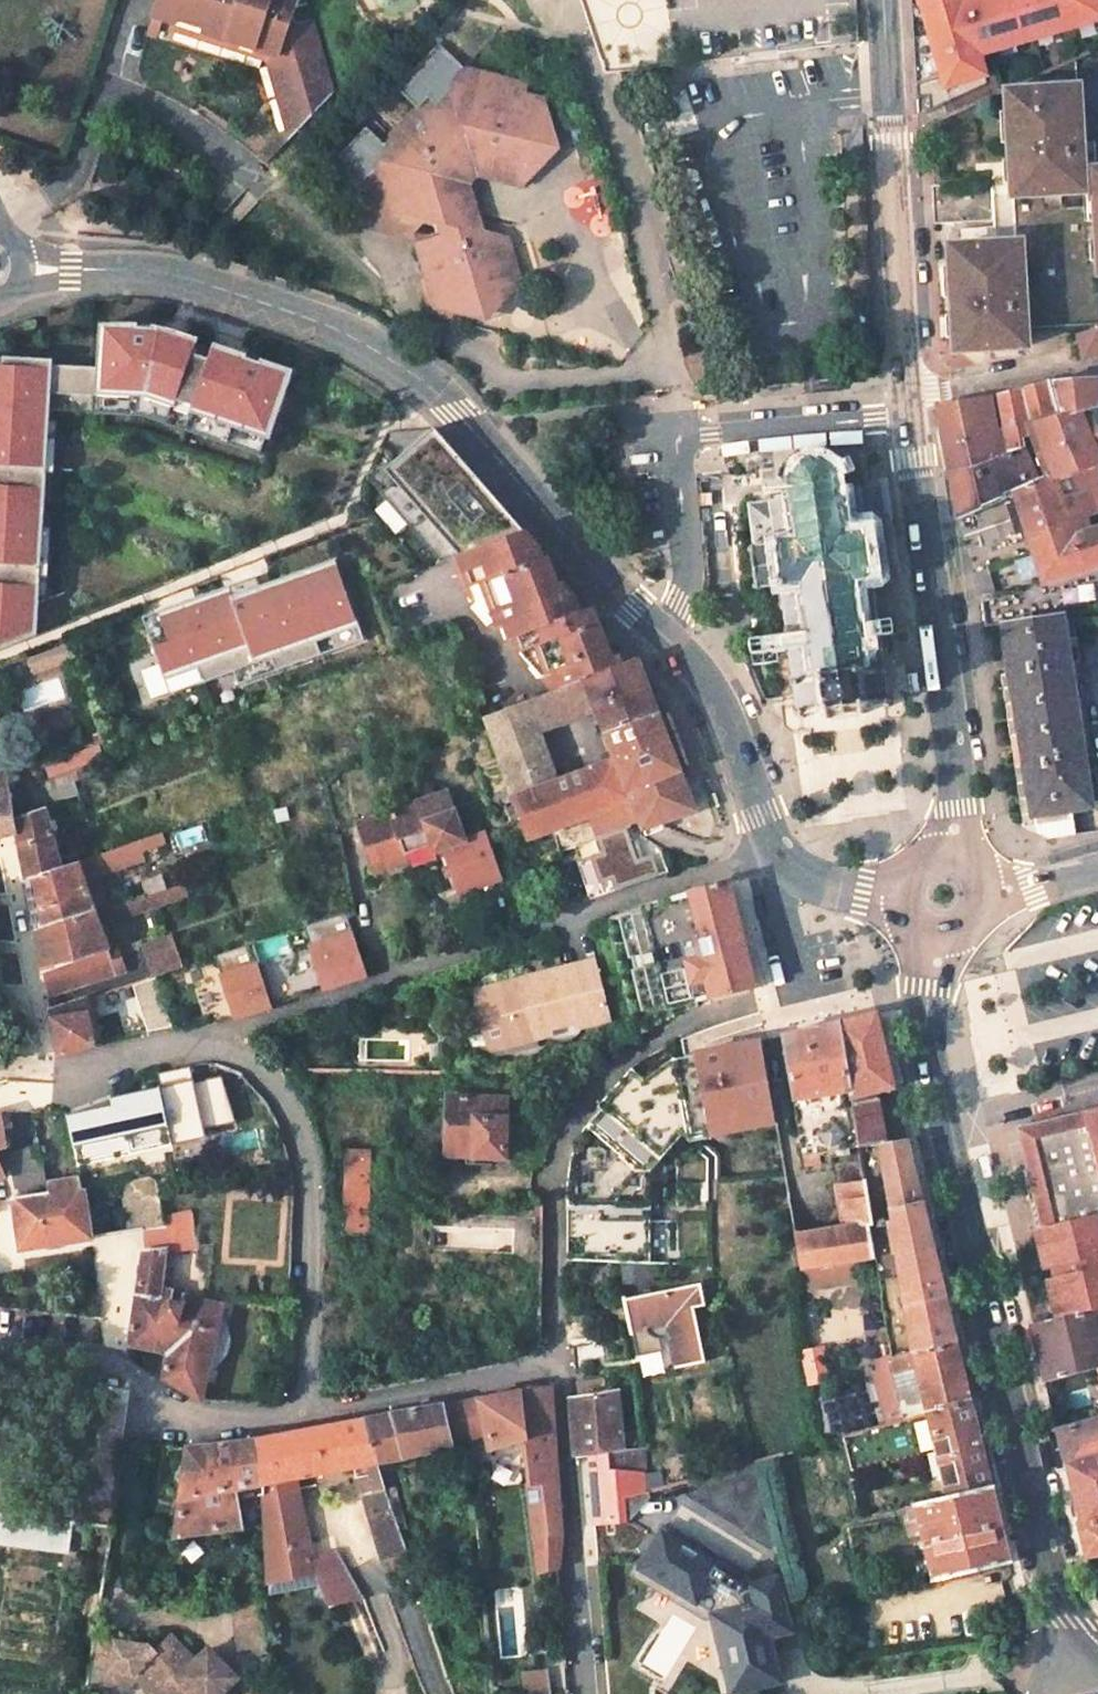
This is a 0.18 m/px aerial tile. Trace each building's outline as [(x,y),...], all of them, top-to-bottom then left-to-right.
[(282,130),(328,84),(310,20),(297,24),(291,17),(292,8),(304,5),(303,0),(154,0),(149,17),(224,41),(225,36),(264,48),(282,130)] [(914,97),(926,97),(927,111),(984,85),(979,57),(1097,20),(1097,0),(977,0),(963,4),(961,0),(909,0),(914,97)] [(535,87),(470,67),(444,41),(407,77),(424,96),(387,129),(370,112),(340,140),(364,166),(370,201),(384,205),(379,217),(399,225),(420,208),(434,213),(437,228),(412,234),(423,279),(416,281),(420,299),(450,306),(452,316),(491,329),(501,303),(499,298),(518,283),(517,277),(503,236),(469,226),(463,189),(457,187),(455,176),(466,166),(475,169),(477,180),(519,192),(542,173),(536,147),(553,136),(544,103),(531,99),(535,87)] [(935,223),(994,220),(995,246),(950,249),(956,348),(1024,345),(1022,325),(1097,322),(1097,279),(1097,271),(1097,170),(1086,171),(1084,122),(1079,122),(1075,59),(1068,62),(1007,90),(1012,181),(933,186),(935,223)] [(331,95),(328,84),(282,130),(290,137),(331,95)] [(290,137),(282,130),(261,153),(269,160),(290,137)] [(559,161),(553,136),(536,147),(542,173),(559,161)] [(269,160),(261,153),(257,158),(265,166),(269,160)] [(370,201),(372,216),(379,217),(384,205),(370,201)] [(1075,335),(1077,346),(1080,358),(1085,358),(1097,354),(1097,328),(1075,335)] [(163,341),(116,337),(97,338),(94,379),(48,378),(47,406),(154,410),(164,413),(161,422),(254,456),(289,380),(213,356),(209,364),(194,359),(197,351),(163,341)] [(47,406),(48,378),(48,371),(0,368),(0,654),(35,642),(47,406)] [(1086,402),(1097,400),(1097,380),(1097,377),(1046,383),(1056,418),(1027,425),(1030,437),(1040,477),(1089,464),(1097,461),(1097,435),(1086,402)] [(1024,451),(1021,440),(1030,437),(1027,425),(1056,418),(1046,383),(995,395),(1004,428),(1011,454),(1024,451)] [(1004,428),(997,430),(988,397),(936,403),(941,448),(947,473),(1011,454),(1004,428)] [(456,557),(523,533),(440,436),(381,477),(456,557)] [(947,473),(957,520),(1010,491),(1032,480),(1024,451),(1011,454),(947,473)] [(872,573),(890,570),(890,573),(894,573),(893,569),(897,569),(896,565),(892,564),(888,533),(891,533),(891,529),(887,530),(887,527),(883,527),(878,493),(875,487),(860,489),(859,485),(857,486),(856,483),(851,483),(852,486),(835,489),(832,475),(836,474),(835,468),(829,470),(819,463),(821,457),(815,456),(814,460),(803,463),(802,458),(797,459),(798,464),(790,476),(785,476),(784,478),(784,481),(785,481),(789,480),(790,495),(772,498),(771,493),(766,494),(767,498),(764,498),(765,502),(749,504),(752,544),(749,545),(750,548),(745,548),(745,553),(748,553),(753,583),(750,583),(750,590),(755,589),(755,594),(760,593),(759,588),(773,586),(776,611),(781,610),(783,627),(779,627),(780,635),(785,636),(786,649),(782,651),(783,657),(788,657),(789,674),(786,675),(787,687),(791,688),(794,709),(790,710),(791,717),(795,717),(796,720),(803,718),(803,714),(817,713),(817,717),(821,717),(821,719),(863,712),(863,710),(865,710),(865,707),(881,704),(882,709),(888,708),(887,704),(891,703),(891,697),(887,696),(883,674),(887,673),(886,662),(882,663),(879,644),(883,643),(882,637),(877,637),(875,622),(879,621),(878,614),(874,614),(872,598),(876,597),(872,573)] [(1089,464),(1040,477),(1033,479),(1032,480),(1010,491),(1026,538),(1097,516),(1097,486),(1089,464)] [(456,557),(381,477),(366,486),(440,563),(456,557)] [(1026,538),(1029,549),(1014,555),(1021,575),(1039,577),(1041,583),(1097,564),(1097,516),(1026,538)] [(473,603),(486,598),(498,629),(502,627),(512,622),(519,641),(513,643),(517,656),(531,652),(541,681),(546,679),(552,695),(584,682),(615,671),(593,612),(570,621),(568,614),(569,614),(571,613),(572,611),(572,610),(573,608),(572,607),(572,605),(570,601),(569,600),(567,599),(566,598),(563,597),(561,598),(558,592),(550,594),(544,579),(539,581),(533,566),(523,533),(456,557),(473,603)] [(547,561),(533,566),(539,581),(544,579),(550,594),(558,592),(561,598),(558,573),(551,575),(547,561)] [(362,642),(333,565),(261,590),(257,579),(142,620),(162,679),(239,651),(245,665),(310,642),(316,659),(362,642)] [(568,614),(570,621),(593,612),(558,573),(561,598),(563,597),(566,598),(567,599),(569,600),(570,601),(572,605),(572,607),(573,608),(572,610),(572,611),(571,613),(569,614),(568,614)] [(486,598),(473,603),(474,606),(489,620),(498,629),(486,598)] [(1088,756),(1072,663),(1083,660),(1074,608),(1001,621),(1032,830),(1049,841),(1075,836),(1072,808),(1091,805),(1090,800),(1097,799),(1097,754),(1088,756)] [(508,645),(513,643),(519,641),(512,622),(502,627),(508,645)] [(64,646),(31,658),(35,668),(67,657),(64,646)] [(517,656),(541,681),(531,652),(517,656)] [(593,705),(598,717),(604,734),(656,715),(637,662),(615,671),(584,682),(593,705)] [(527,704),(537,731),(593,705),(584,682),(552,695),(527,704)] [(556,785),(537,731),(527,704),(482,721),(512,804),(556,785)] [(676,771),(656,715),(604,734),(605,736),(601,738),(606,754),(609,764),(613,762),(625,792),(677,773),(676,771)] [(51,778),(103,755),(97,741),(45,764),(51,778)] [(604,766),(595,769),(609,811),(611,810),(632,803),(627,796),(625,794),(625,792),(613,762),(609,764),(604,766)] [(556,785),(512,804),(517,816),(521,827),(525,842),(609,811),(595,769),(556,785)] [(691,812),(676,771),(677,773),(625,792),(625,794),(627,796),(632,803),(653,805),(659,807),(669,821),(691,812)] [(16,836),(11,821),(3,794),(0,785),(0,839),(16,836)] [(11,821),(28,816),(19,788),(3,794),(11,821)] [(453,796),(363,826),(380,877),(415,864),(414,856),(436,848),(440,855),(444,853),(461,897),(504,881),(489,836),(469,843),(453,796)] [(512,804),(504,808),(507,819),(517,816),(512,804)] [(62,870),(46,811),(28,816),(11,821),(16,836),(25,883),(62,870)] [(521,827),(502,833),(507,847),(525,842),(521,827)] [(601,854),(589,859),(599,886),(610,882),(614,892),(667,873),(660,853),(637,861),(626,829),(596,839),(601,854)] [(94,878),(145,861),(142,853),(165,845),(162,836),(139,843),(77,865),(83,882),(94,878)] [(599,886),(589,859),(576,863),(590,901),(614,892),(610,882),(599,886)] [(35,937),(95,916),(107,912),(94,878),(83,882),(77,865),(62,870),(25,883),(35,937)] [(639,912),(640,916),(650,958),(639,961),(642,971),(653,969),(663,1010),(664,1014),(695,1006),(695,1003),(708,1000),(709,1002),(724,998),(753,991),(727,885),(690,895),(691,899),(670,906),(669,902),(639,912)] [(149,910),(177,901),(172,889),(145,899),(149,910)] [(367,977),(346,915),(303,929),(310,949),(290,956),(290,954),(258,965),(252,947),(215,959),(236,1022),(273,1009),(270,1000),(309,986),(312,996),(367,977)] [(117,953),(108,955),(95,916),(35,937),(46,997),(115,979),(114,975),(123,972),(117,953)] [(650,958),(640,916),(617,921),(626,961),(630,960),(634,976),(631,977),(640,1016),(663,1010),(653,969),(642,971),(639,961),(650,958)] [(171,942),(145,951),(154,980),(181,971),(171,942)] [(595,964),(564,971),(566,979),(597,972),(595,964)] [(564,971),(479,992),(493,1027),(503,1024),(508,1048),(550,1038),(548,1032),(576,1026),(577,1032),(609,1024),(597,972),(566,979),(564,971)] [(270,1000),(273,1009),(312,996),(309,986),(270,1000)] [(102,1010),(135,999),(131,988),(98,999),(102,1010)] [(479,992),(476,993),(484,1030),(490,1052),(508,1048),(503,1024),(493,1027),(479,992)] [(58,1060),(93,1047),(86,1004),(50,1016),(58,1060)] [(897,1102),(877,1105),(875,1094),(894,1092),(876,1016),(834,1026),(856,1150),(874,1147),(906,1142),(897,1102)] [(780,1039),(802,1158),(856,1150),(834,1026),(780,1039)] [(567,1263),(648,1266),(651,1171),(676,1142),(687,1140),(776,1125),(763,1043),(698,1054),(698,1057),(674,1061),(646,1081),(635,1068),(618,1084),(604,1100),(599,1106),(603,1110),(586,1127),(581,1136),(571,1159),(569,1165),(567,1263)] [(343,1055),(326,1055),(326,1066),(343,1066),(343,1055)] [(67,1117),(77,1169),(172,1149),(158,1091),(110,1101),(112,1108),(67,1117)] [(894,1092),(875,1094),(877,1105),(897,1102),(894,1092)] [(506,1103),(448,1099),(446,1157),(504,1159),(506,1103)] [(1021,1146),(1024,1158),(1035,1204),(1042,1202),(1049,1232),(1042,1234),(1043,1236),(1047,1251),(1040,1253),(1045,1273),(1052,1271),(1055,1284),(1047,1286),(1052,1306),(1059,1304),(1063,1320),(1096,1311),(1097,1311),(1097,1233),(1095,1222),(1097,1221),(1097,1119),(1088,1122),(1086,1116),(1031,1129),(1034,1143),(1021,1146)] [(776,1125),(687,1140),(690,1154),(778,1139),(776,1125)] [(1034,1143),(1031,1129),(1031,1128),(1017,1132),(1021,1146),(1034,1143)] [(954,1341),(920,1201),(906,1142),(874,1147),(888,1208),(891,1221),(886,1223),(894,1254),(897,1253),(916,1351),(954,1341)] [(8,1155),(16,1190),(46,1184),(40,1150),(8,1155)] [(369,1155),(346,1153),(345,1235),(367,1236),(369,1155)] [(155,1178),(128,1181),(138,1231),(142,1231),(166,1227),(163,1216),(155,1181),(155,1178)] [(861,1178),(834,1182),(842,1230),(793,1236),(798,1273),(806,1272),(852,1265),(874,1262),(868,1228),(871,1228),(861,1178)] [(12,1198),(22,1248),(106,1236),(102,1205),(84,1206),(80,1182),(47,1186),(45,1186),(46,1193),(17,1197),(12,1198)] [(1042,1202),(1035,1204),(1042,1234),(1049,1232),(1042,1202)] [(196,1249),(193,1212),(163,1216),(166,1227),(142,1231),(145,1252),(142,1252),(130,1345),(169,1354),(164,1378),(201,1401),(222,1306),(162,1289),(164,1275),(167,1275),(168,1264),(165,1264),(167,1248),(196,1249)] [(1047,1251),(1043,1236),(1036,1237),(1040,1253),(1047,1251)] [(809,1289),(854,1282),(852,1265),(806,1272),(809,1289)] [(699,1285),(623,1299),(630,1334),(667,1326),(675,1368),(704,1362),(693,1309),(703,1307),(699,1285)] [(1059,1304),(1052,1306),(1056,1321),(1063,1320),(1059,1304)] [(234,1310),(222,1306),(201,1401),(213,1401),(234,1310)] [(1043,1385),(1096,1370),(1097,1369),(1097,1320),(1096,1311),(1063,1320),(1056,1321),(1029,1328),(1043,1385)] [(889,1372),(914,1364),(919,1386),(895,1393),(902,1421),(969,1402),(955,1343),(886,1360),(889,1372)] [(605,1345),(575,1348),(577,1369),(606,1365),(605,1345)] [(488,1454),(526,1444),(529,1570),(558,1568),(561,1525),(551,1389),(534,1393),(534,1391),(457,1405),(468,1441),(485,1437),(488,1454)] [(623,1451),(619,1394),(571,1399),(575,1456),(610,1454),(611,1474),(645,1471),(642,1450),(623,1451)] [(884,1466),(937,1452),(947,1498),(990,1489),(969,1402),(902,1421),(841,1439),(850,1471),(883,1463),(884,1466)] [(377,1467),(469,1445),(468,1441),(457,1405),(361,1422),(377,1467)] [(268,1567),(312,1558),(296,1480),(357,1469),(377,1532),(386,1558),(393,1556),(398,1569),(412,1566),(377,1467),(361,1422),(258,1439),(262,1485),(268,1567)] [(1055,1434),(1064,1471),(1069,1470),(1081,1519),(1097,1516),(1097,1422),(1055,1434)] [(175,1537),(241,1528),(238,1489),(262,1485),(258,1439),(185,1450),(175,1537)] [(748,1465),(685,1483),(693,1514),(757,1496),(748,1465)] [(915,1505),(934,1582),(1009,1564),(990,1489),(947,1498),(915,1505)] [(67,1549),(71,1521),(0,1511),(0,1539),(67,1549)] [(1081,1519),(1083,1526),(1078,1528),(1087,1560),(1097,1558),(1097,1516),(1081,1519)] [(662,1521),(635,1557),(696,1603),(708,1587),(739,1610),(712,1615),(731,1692),(778,1682),(768,1638),(789,1633),(781,1601),(753,1607),(751,1601),(735,1590),(740,1583),(681,1539),(682,1536),(662,1521)] [(342,1552),(317,1557),(336,1605),(359,1596),(342,1552)] [(112,1639),(91,1635),(85,1671),(106,1675),(112,1639)] [(143,1645),(112,1639),(106,1675),(129,1678),(134,1674),(153,1654),(143,1645)] [(153,1693),(222,1693),(237,1679),(208,1649),(193,1665),(168,1640),(155,1652),(153,1654),(134,1674),(153,1693)]
